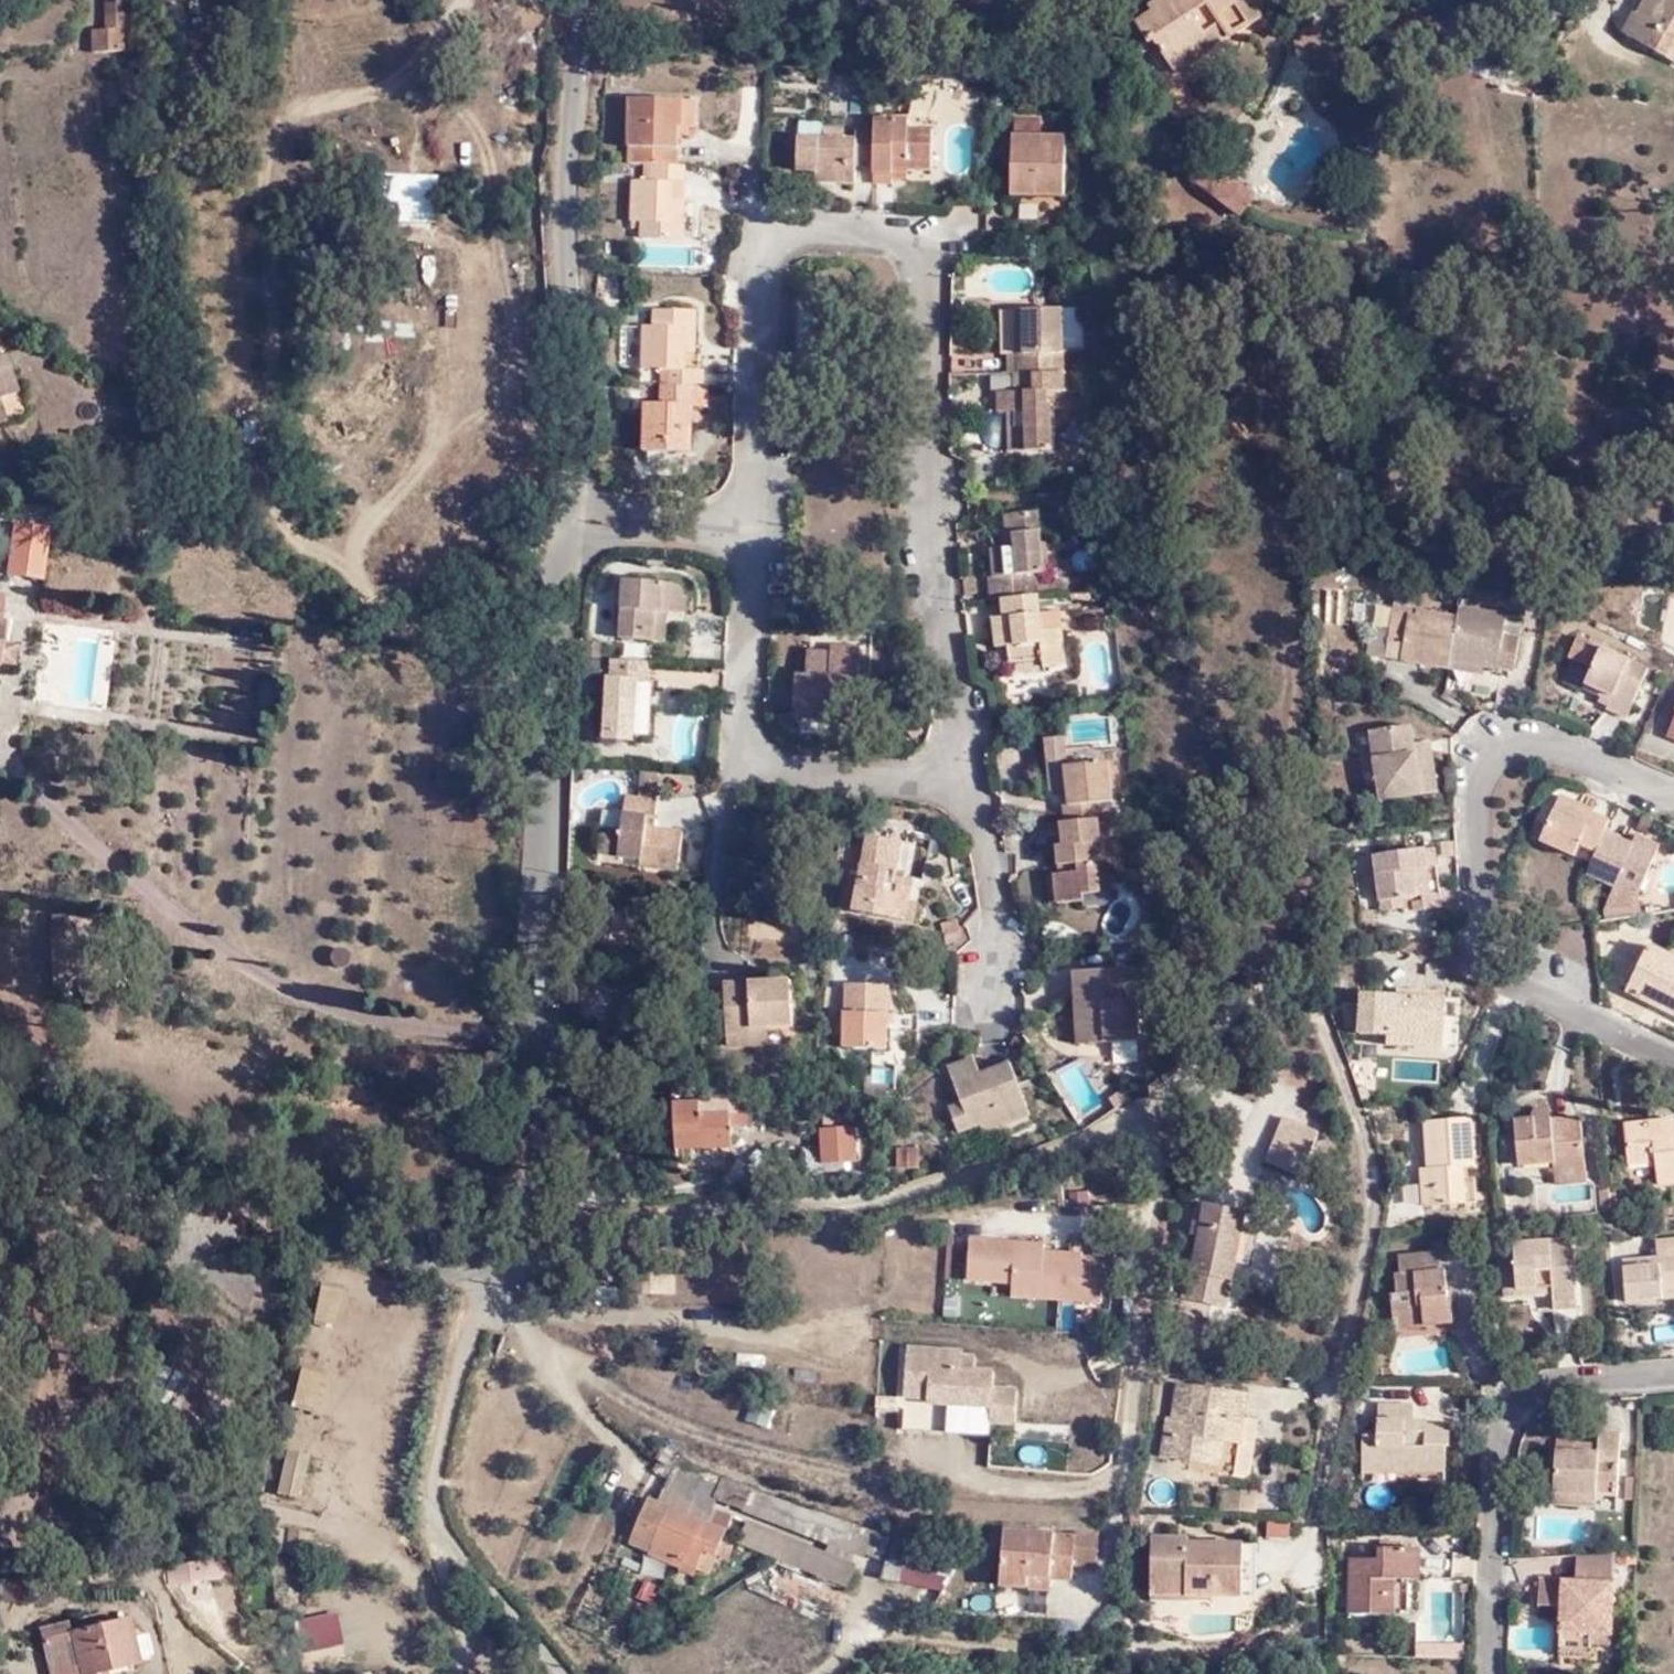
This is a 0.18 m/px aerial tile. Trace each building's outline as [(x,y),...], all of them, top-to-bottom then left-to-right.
[(146,33),(146,0),(121,0),(121,33),(139,33),(146,33)] [(1167,72),(1202,48),(1200,44),(1217,33),(1226,46),(1258,25),(1242,0),(1203,0),(1202,1),(1201,0),(1156,0),(1149,4),(1153,12),(1130,26),(1146,50),(1151,47),(1167,72)] [(1673,72),(1673,0),(1650,0),(1636,25),(1642,29),(1630,47),(1673,72)] [(139,33),(121,33),(109,33),(109,57),(138,57),(139,33)] [(1173,81),(1226,46),(1217,33),(1200,44),(1202,48),(1167,72),(1173,81)] [(850,76),(849,67),(832,67),(832,77),(850,76)] [(655,159),(656,159),(676,160),(676,125),(680,124),(680,94),(627,94),(625,159),(655,159)] [(692,94),(680,94),(680,124),(691,124),(692,94)] [(1006,111),(1006,128),(1033,129),(1033,111),(1006,111)] [(903,113),(869,112),(868,124),(867,162),(867,177),(888,177),(888,170),(888,151),(901,152),(902,162),(928,163),(928,123),(903,122),(903,113)] [(867,162),(868,124),(852,124),(852,134),(796,133),(795,165),(811,166),(810,175),(850,175),(852,162),(867,162)] [(1006,128),(1005,128),(1003,186),(1057,188),(1058,130),(1033,129),(1006,128)] [(433,220),(433,142),(415,142),(415,174),(400,175),(400,220),(433,220)] [(901,152),(888,151),(888,170),(902,170),(902,162),(901,152)] [(1193,181),(1190,186),(1230,216),(1233,211),(1241,218),(1257,197),(1207,158),(1191,179),(1193,181)] [(676,160),(656,159),(654,174),(636,173),(634,215),(643,217),(642,230),(684,232),(685,202),(675,201),(675,191),(677,191),(676,175),(685,175),(686,160),(676,160)] [(686,191),(677,191),(675,191),(675,201),(685,202),(686,191)] [(669,363),(668,380),(701,381),(701,361),(682,359),(683,343),(684,335),(693,335),(693,303),(657,303),(654,318),(644,318),(642,361),(669,363)] [(1092,367),(1091,347),(1086,347),(1085,304),(1063,306),(1023,307),(1024,322),(1016,322),(1017,350),(1018,369),(1092,367)] [(693,344),(693,335),(684,335),(683,343),(693,344)] [(1011,370),(1018,369),(1017,350),(1007,351),(1008,370),(1011,370)] [(17,359),(7,362),(20,401),(30,397),(17,359)] [(15,427),(8,404),(20,401),(7,362),(0,364),(0,432),(15,427)] [(1092,367),(1018,369),(1011,370),(1012,389),(999,390),(1001,406),(1016,407),(1018,447),(1057,447),(1055,404),(1050,404),(1051,388),(1068,388),(1093,388),(1092,367)] [(701,381),(668,380),(660,379),(659,397),(644,397),(642,443),(690,444),(692,399),(705,398),(706,382),(701,381)] [(1001,594),(1020,593),(1019,570),(1046,568),(1047,549),(1041,550),(1040,528),(1037,506),(1011,508),(1014,542),(989,544),(991,569),(987,571),(989,595),(1001,594)] [(6,580),(37,581),(41,530),(10,527),(6,580)] [(667,605),(684,606),(685,596),(686,593),(685,590),(684,586),(681,582),(679,579),(676,578),(673,575),(669,575),(622,572),(618,630),(652,633),(654,616),(652,604),(667,605)] [(1031,577),(1032,592),(1036,592),(1059,590),(1058,575),(1031,577)] [(1038,610),(1036,592),(1032,592),(1020,593),(1001,594),(1002,611),(992,613),(995,641),(1007,640),(1008,654),(1041,652),(1042,663),(1065,661),(1061,624),(1039,626),(1038,610)] [(5,602),(0,602),(0,684),(2,672),(6,670),(6,666),(17,665),(17,648),(8,648),(9,626),(4,626),(5,602)] [(665,632),(667,605),(652,604),(654,616),(652,633),(665,632)] [(1459,607),(1458,615),(1449,659),(1481,664),(1512,668),(1521,618),(1459,607)] [(1038,610),(1039,626),(1061,624),(1059,608),(1038,610)] [(1398,659),(1448,667),(1449,659),(1458,615),(1415,608),(1414,615),(1408,616),(1404,629),(1390,627),(1385,654),(1397,656),(1398,659)] [(695,653),(725,653),(725,620),(695,619),(695,653)] [(799,686),(798,709),(861,711),(861,641),(834,639),(832,645),(807,644),(807,669),(807,686),(799,686)] [(1606,702),(1602,710),(1621,718),(1643,670),(1583,643),(1576,660),(1590,668),(1579,690),(1596,698),(1606,702)] [(649,677),(650,658),(614,654),(613,674),(610,674),(605,734),(634,737),(639,677),(649,677)] [(1481,664),(1449,659),(1448,667),(1480,672),(1481,664)] [(799,670),(799,686),(807,686),(807,669),(799,670)] [(1593,705),(1602,710),(1606,702),(1596,698),(1593,705)] [(860,721),(861,711),(798,709),(798,719),(860,721)] [(1664,735),(1673,739),(1673,712),(1664,735)] [(1412,772),(1409,743),(1407,725),(1367,729),(1374,799),(1433,791),(1430,770),(1412,772)] [(1427,741),(1409,743),(1412,772),(1430,770),(1427,741)] [(1062,820),(1063,825),(1094,822),(1093,815),(1097,815),(1095,799),(1109,796),(1105,759),(1064,762),(1069,802),(1064,802),(1066,818),(1062,820)] [(626,764),(623,794),(654,799),(658,767),(626,764)] [(654,799),(623,794),(619,830),(599,827),(595,854),(637,859),(636,866),(676,871),(680,831),(646,827),(646,816),(653,816),(654,799)] [(1576,845),(1590,853),(1590,852),(1600,829),(1606,817),(1589,811),(1585,817),(1568,809),(1571,804),(1555,796),(1535,840),(1569,855),(1576,845)] [(1589,811),(1571,804),(1568,809),(1585,817),(1589,811)] [(1643,818),(1637,831),(1647,837),(1654,822),(1644,817),(1644,818),(1643,818)] [(1095,842),(1094,822),(1063,825),(1064,842),(1056,843),(1060,871),(1050,872),(1053,902),(1081,898),(1080,893),(1096,890),(1091,843),(1095,842)] [(1590,853),(1580,874),(1608,886),(1611,881),(1634,892),(1655,846),(1632,834),(1628,842),(1600,829),(1590,852),(1590,853)] [(888,874),(893,833),(870,830),(864,870),(860,904),(908,912),(912,891),(914,878),(899,875),(898,875),(888,874)] [(903,835),(893,833),(888,874),(898,875),(903,835)] [(1374,904),(1396,901),(1406,900),(1408,913),(1436,910),(1429,849),(1369,857),(1374,904)] [(860,904),(864,870),(852,868),(847,902),(860,904)] [(1044,903),(1053,902),(1050,872),(1041,873),(1044,903)] [(1097,902),(1096,890),(1080,893),(1081,898),(1081,904),(1097,902)] [(923,893),(912,891),(908,912),(920,914),(923,893)] [(1397,911),(1396,901),(1374,904),(1375,913),(1397,911)] [(76,953),(76,923),(90,923),(91,914),(52,913),(52,974),(85,975),(85,954),(76,953)] [(1367,914),(1352,916),(1354,934),(1368,932),(1367,914)] [(104,916),(104,925),(121,925),(121,915),(104,916)] [(631,921),(614,918),(608,951),(626,954),(631,921)] [(1629,972),(1637,976),(1626,997),(1673,1022),(1673,966),(1641,949),(1629,972)] [(1090,991),(1092,1037),(1142,1034),(1137,962),(1076,966),(1077,992),(1090,991)] [(1618,993),(1626,997),(1637,976),(1629,972),(1618,993)] [(727,982),(728,1031),(753,1030),(756,1025),(768,1025),(796,1024),(793,980),(727,982)] [(847,980),(846,1005),(846,1012),(846,1028),(846,1042),(888,1042),(888,1023),(921,1022),(921,1005),(890,1005),(890,980),(847,980)] [(107,985),(86,986),(87,1005),(108,1005),(107,985)] [(1082,1037),(1092,1037),(1090,991),(1077,992),(1082,1037)] [(1429,1018),(1429,1000),(1359,997),(1356,1038),(1382,1040),(1382,1051),(1436,1053),(1437,1019),(1429,1018)] [(1459,1045),(1458,997),(1445,997),(1446,1045),(1459,1045)] [(1438,1001),(1429,1000),(1429,1018),(1437,1019),(1438,1001)] [(846,1028),(846,1012),(835,1012),(835,1029),(846,1028)] [(769,1042),(768,1025),(756,1025),(753,1030),(728,1031),(729,1043),(769,1042)] [(948,1112),(957,1136),(983,1126),(987,1135),(1032,1117),(1011,1063),(981,1075),(975,1061),(948,1070),(961,1107),(948,1112)] [(695,1143),(696,1113),(696,1101),(671,1101),(672,1143),(695,1143)] [(727,1102),(727,1112),(727,1128),(746,1128),(744,1101),(727,1102)] [(1550,1172),(1583,1170),(1580,1121),(1550,1123),(1548,1116),(1547,1114),(1545,1112),(1542,1111),(1539,1111),(1536,1111),(1534,1113),(1531,1114),(1531,1116),(1528,1121),(1512,1123),(1515,1168),(1550,1166),(1550,1172)] [(727,1112),(696,1113),(695,1143),(696,1147),(728,1147),(727,1128),(727,1112)] [(1412,1172),(1415,1206),(1470,1204),(1462,1122),(1418,1124),(1421,1171),(1412,1172)] [(1656,1124),(1621,1128),(1624,1170),(1646,1167),(1647,1189),(1673,1188),(1673,1139),(1671,1139),(1657,1139),(1656,1124)] [(1670,1124),(1656,1124),(1657,1139),(1671,1139),(1670,1124)] [(855,1127),(822,1128),(823,1162),(857,1160),(855,1127)] [(1272,1139),(1261,1163),(1292,1175),(1297,1177),(1297,1176),(1306,1154),(1272,1139)] [(1584,1188),(1583,1170),(1550,1172),(1552,1190),(1584,1188)] [(1190,1272),(1230,1279),(1234,1265),(1230,1264),(1236,1233),(1240,1232),(1243,1213),(1204,1206),(1190,1272)] [(1043,1238),(969,1235),(966,1278),(1009,1280),(1008,1296),(1104,1300),(1105,1258),(1083,1257),(1083,1249),(1043,1248),(1043,1238)] [(1653,1303),(1652,1291),(1673,1289),(1673,1244),(1667,1245),(1647,1247),(1648,1264),(1617,1266),(1619,1306),(1653,1303)] [(1565,1248),(1507,1250),(1508,1268),(1496,1270),(1497,1294),(1545,1293),(1547,1317),(1570,1316),(1565,1248)] [(1417,1322),(1417,1333),(1447,1331),(1447,1311),(1441,1311),(1441,1296),(1439,1275),(1436,1276),(1435,1255),(1394,1259),(1395,1277),(1390,1279),(1391,1297),(1386,1298),(1388,1323),(1417,1322)] [(342,1289),(319,1285),(313,1320),(335,1325),(342,1289)] [(1652,1291),(1653,1303),(1673,1302),(1673,1289),(1652,1291)] [(1451,1296),(1441,1296),(1441,1311),(1447,1311),(1452,1311),(1451,1296)] [(1388,1334),(1417,1333),(1417,1322),(1388,1323),(1388,1334)] [(960,1351),(906,1347),(902,1399),(926,1401),(926,1405),(990,1410),(990,1424),(1013,1426),(1016,1390),(990,1388),(992,1371),(959,1369),(960,1351)] [(322,1372),(300,1368),(292,1401),(313,1407),(322,1372)] [(1247,1395),(1177,1387),(1170,1438),(1166,1437),(1163,1461),(1189,1464),(1189,1475),(1249,1482),(1256,1424),(1245,1422),(1247,1395)] [(745,1420),(769,1426),(775,1407),(750,1400),(745,1420)] [(1358,1438),(1355,1466),(1395,1472),(1395,1477),(1437,1481),(1438,1458),(1443,1458),(1445,1436),(1423,1434),(1424,1430),(1409,1428),(1409,1414),(1375,1410),(1372,1439),(1358,1438)] [(1544,1460),(1544,1500),(1584,1501),(1609,1500),(1611,1441),(1587,1440),(1585,1460),(1544,1460)] [(674,1460),(657,1501),(666,1505),(703,1519),(715,1524),(725,1528),(731,1512),(709,1503),(712,1496),(718,1478),(674,1460)] [(1394,1483),(1395,1477),(1395,1472),(1355,1466),(1353,1479),(1394,1483)] [(718,1478),(712,1496),(806,1527),(812,1509),(719,1476),(718,1478)] [(1259,1496),(1221,1493),(1220,1514),(1257,1517),(1259,1496)] [(628,1535),(649,1544),(655,1530),(686,1543),(703,1550),(715,1524),(703,1519),(666,1505),(657,1501),(645,1496),(628,1535)] [(880,1503),(870,1499),(869,1520),(873,1521),(880,1503)] [(1584,1512),(1584,1501),(1544,1500),(1543,1511),(1584,1512)] [(869,1529),(812,1509),(806,1527),(805,1529),(868,1552),(869,1529)] [(744,1519),(735,1540),(846,1586),(854,1564),(744,1519)] [(725,1528),(715,1524),(703,1550),(713,1554),(725,1528)] [(996,1581),(1025,1584),(1026,1569),(1047,1572),(1069,1573),(1069,1566),(1072,1531),(1000,1525),(996,1581)] [(311,1532),(289,1528),(285,1552),(308,1556),(311,1532)] [(891,1537),(869,1529),(868,1552),(884,1560),(891,1537)] [(677,1563),(686,1543),(655,1530),(649,1544),(647,1549),(646,1550),(677,1563)] [(1072,1531),(1069,1566),(1093,1567),(1099,1533),(1072,1531)] [(884,1560),(879,1575),(938,1590),(963,1549),(893,1532),(891,1537),(884,1560)] [(1187,1535),(1151,1533),(1149,1596),(1184,1598),(1185,1592),(1241,1595),(1241,1544),(1187,1540),(1187,1535)] [(1257,1590),(1255,1541),(1243,1542),(1245,1590),(1257,1590)] [(703,1550),(686,1543),(677,1563),(675,1567),(692,1573),(694,1568),(703,1550)] [(703,1550),(694,1568),(705,1573),(713,1554),(703,1550)] [(1391,1587),(1403,1589),(1413,1590),(1415,1557),(1377,1554),(1375,1567),(1349,1564),(1343,1618),(1388,1621),(1391,1587)] [(210,1561),(168,1566),(170,1585),(212,1580),(210,1561)] [(1602,1641),(1605,1561),(1571,1563),(1568,1587),(1533,1587),(1531,1608),(1553,1610),(1551,1663),(1583,1664),(1583,1651),(1584,1641),(1602,1641)] [(1046,1585),(1047,1572),(1026,1569),(1025,1584),(1046,1585)] [(1400,1621),(1403,1589),(1391,1587),(1388,1621),(1400,1621)] [(101,1673),(157,1660),(147,1615),(59,1635),(68,1673),(95,1673),(101,1673)] [(1601,1652),(1602,1641),(1584,1641),(1583,1651),(1601,1652)]
